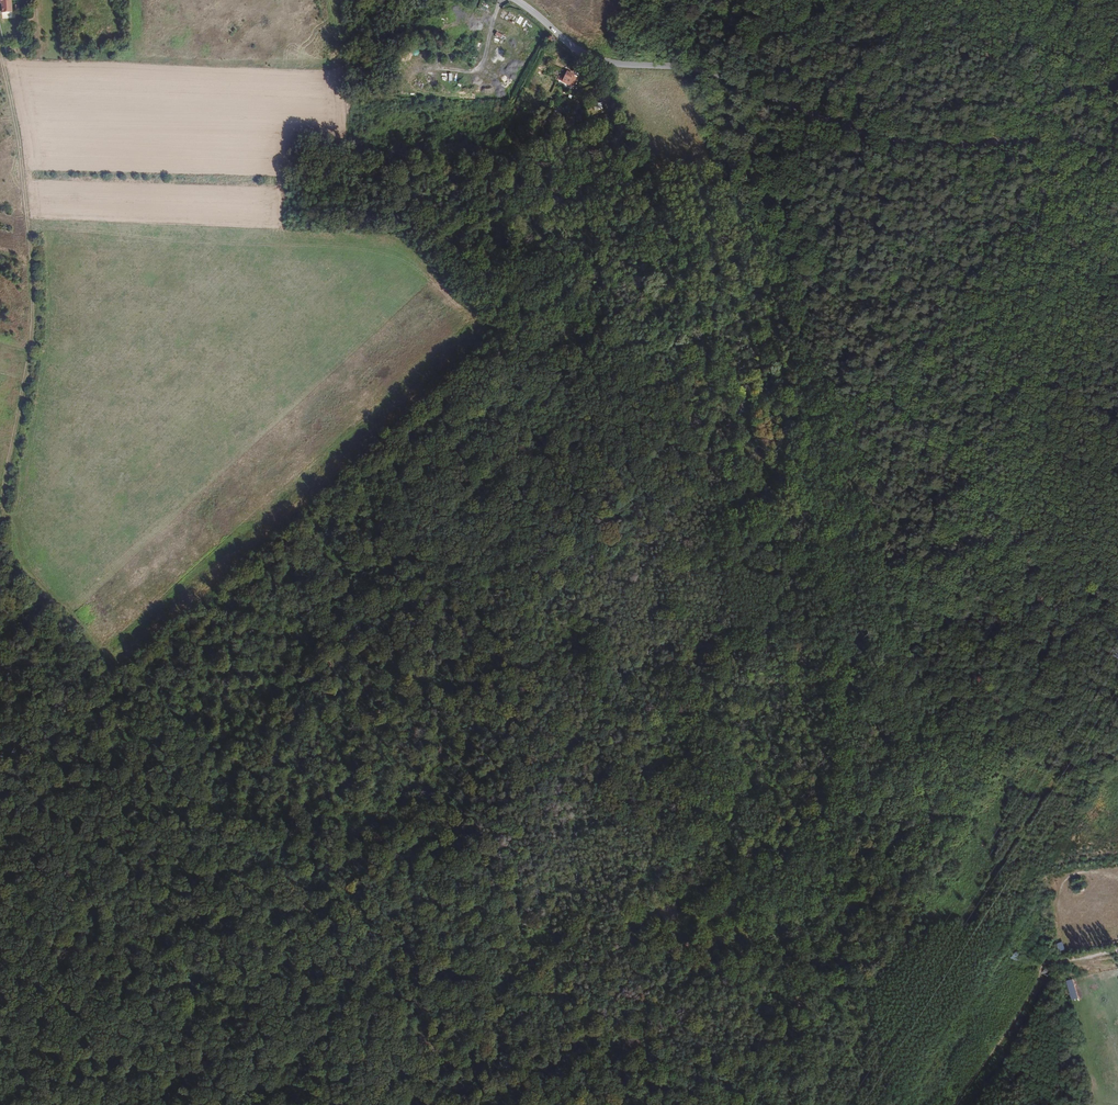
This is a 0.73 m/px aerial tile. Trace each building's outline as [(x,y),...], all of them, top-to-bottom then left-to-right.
[(1,4),(2,14),(12,13),(11,0),(0,0),(0,5),(1,4)] [(572,87),(578,76),(567,70),(561,81),(572,87)] [(754,475),(748,469),(744,473),(749,479),(754,475)]
